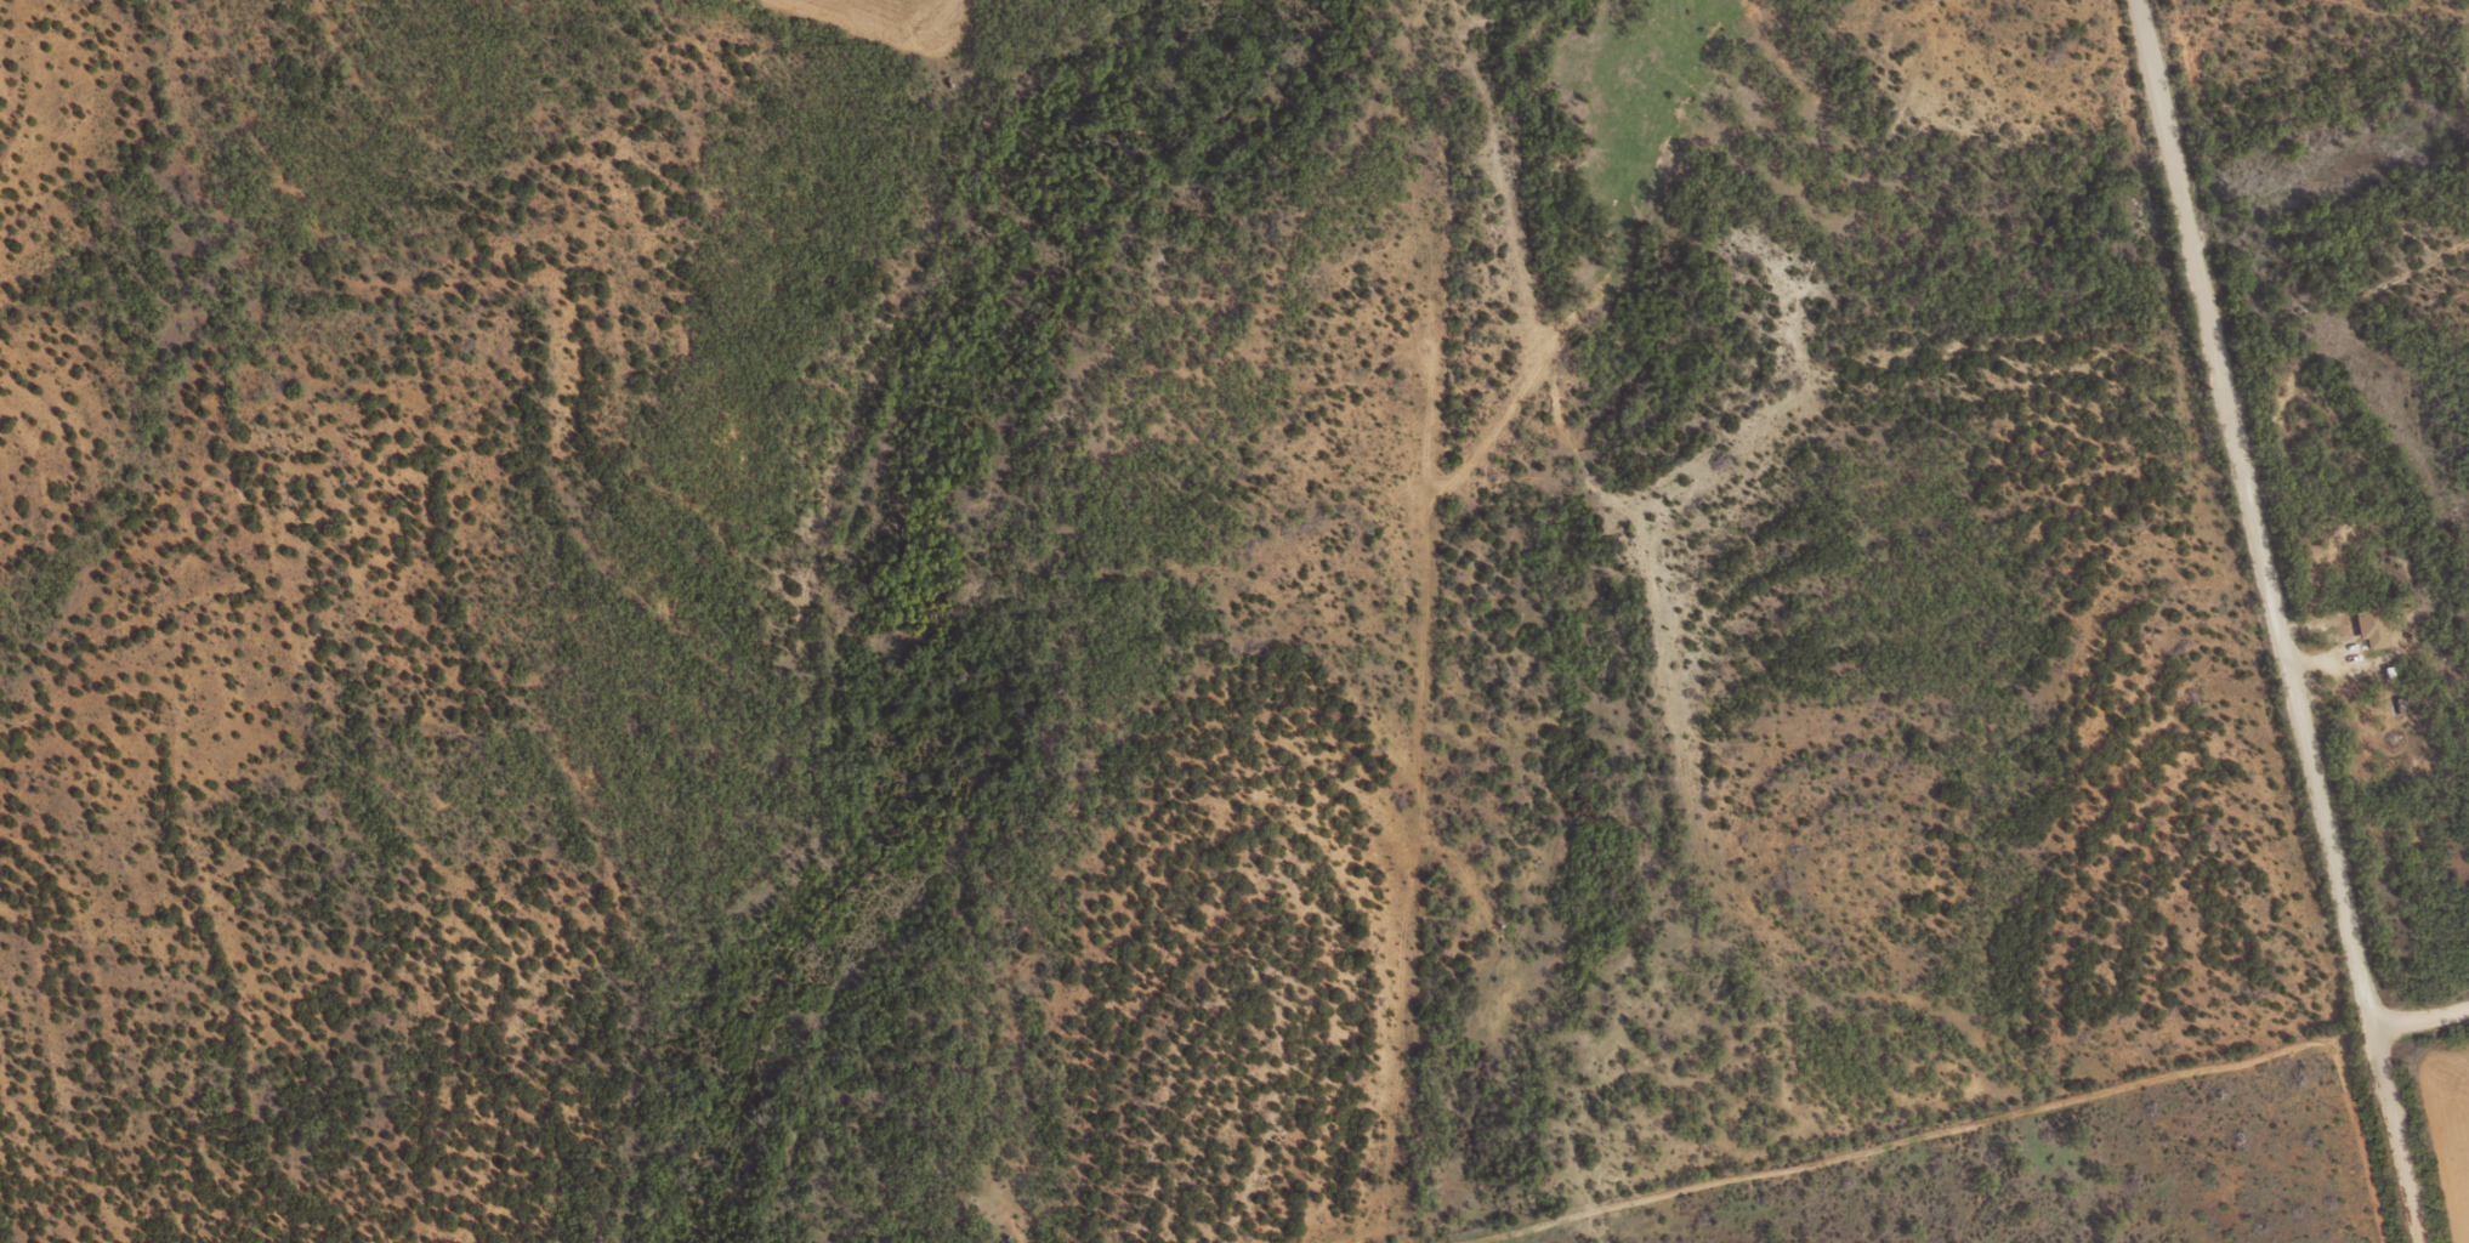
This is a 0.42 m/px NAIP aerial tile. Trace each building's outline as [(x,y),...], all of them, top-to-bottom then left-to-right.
[(2368,649),(2388,646),(2380,607),(2354,612),(2360,639),(2366,638),(2368,649)]
